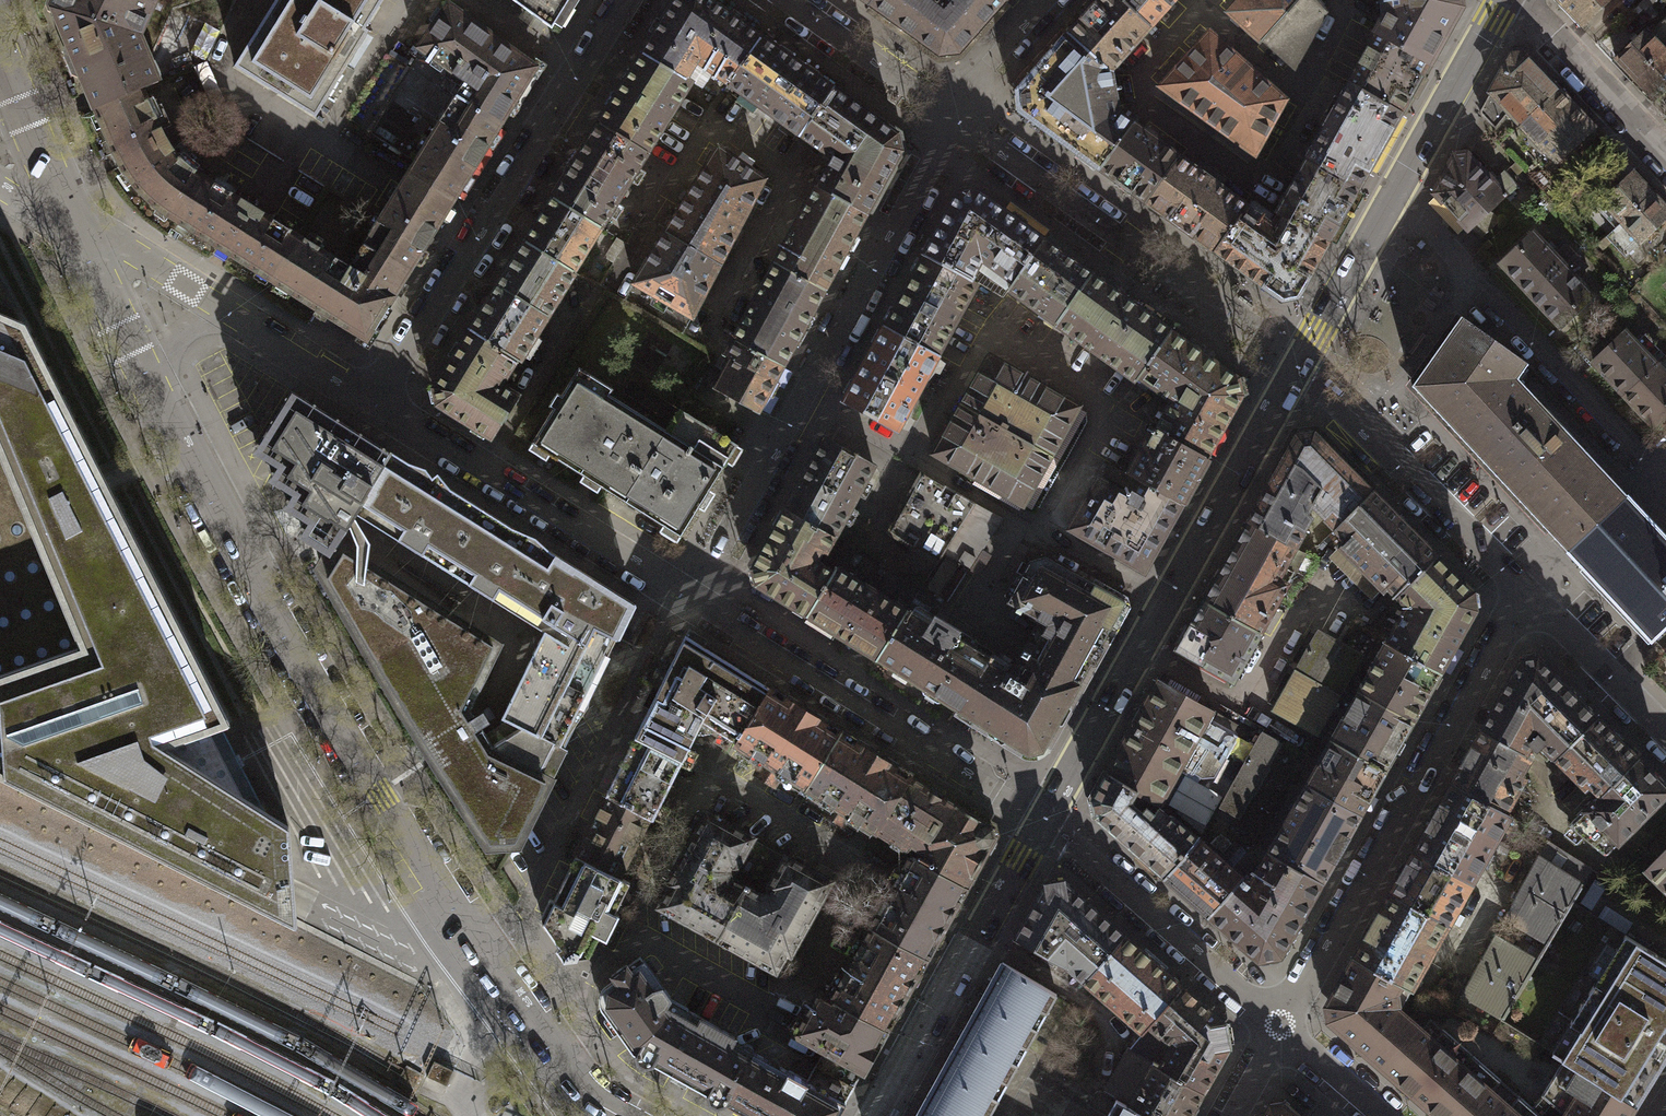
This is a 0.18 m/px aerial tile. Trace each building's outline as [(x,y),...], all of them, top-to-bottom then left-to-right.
[(142,89),(152,84),(145,71),(173,5),(195,0),(58,0),(52,12),(64,42),(62,51),(74,58),(94,109),(142,89)] [(234,63),(313,114),(366,33),(360,29),(379,0),(275,0),(234,63)] [(550,27),(566,0),(513,0),(550,27)] [(640,52),(685,80),(697,61),(728,81),(759,38),(707,0),(674,0),(640,52)] [(868,5),(935,54),(953,52),(1002,0),(1001,0),(871,0),(868,5)] [(1148,27),(1120,0),(1100,0),(1067,36),(1109,71),(1148,27)] [(1148,27),(1173,0),(1120,0),(1148,27)] [(1265,36),(1299,0),(1237,0),(1226,12),(1260,43),(1265,36)] [(1265,36),(1293,62),(1321,13),(1309,0),(1299,0),(1265,36)] [(1376,31),(1426,61),(1460,5),(1459,0),(1378,0),(1380,14),(1388,15),(1376,31)] [(1581,23),(1605,0),(1559,0),(1581,23)] [(458,98),(500,124),(537,66),(447,4),(416,48),(419,50),(410,69),(458,98)] [(1665,49),(1665,47),(1665,21),(1663,18),(1648,32),(1645,29),(1614,57),(1634,78),(1665,49)] [(1426,61),(1376,31),(1368,27),(1359,45),(1366,48),(1349,84),(1401,113),(1426,61)] [(1254,153),(1284,99),(1209,35),(1159,85),(1168,92),(1161,102),(1169,106),(1177,96),(1254,153)] [(1099,168),(1130,124),(1119,117),(1109,71),(1067,36),(1017,90),(1021,110),(1099,168)] [(833,89),(759,38),(728,81),(799,135),(833,89)] [(1665,86),(1665,50),(1665,49),(1634,78),(1653,98),(1665,86)] [(685,80),(640,52),(596,123),(645,154),(689,82),(685,80)] [(1556,89),(1522,52),(1511,54),(1480,114),(1490,125),(1505,108),(1519,123),(1556,89)] [(370,132),(416,161),(409,170),(454,197),(500,124),(458,98),(410,69),(370,132)] [(1312,149),(1305,161),(1355,190),(1362,179),(1401,113),(1349,84),(1312,149)] [(173,220),(203,173),(187,165),(163,133),(142,89),(94,109),(116,161),(129,183),(150,202),(173,220)] [(897,135),(833,89),(799,135),(832,159),(817,187),(866,214),(900,151),(897,135)] [(1591,127),(1556,89),(1519,123),(1554,161),(1591,127)] [(645,154),(596,123),(586,139),(551,198),(599,227),(635,169),(645,154)] [(1099,168),(1145,201),(1177,157),(1130,124),(1099,168)] [(717,263),(763,178),(718,147),(665,232),(717,263)] [(1492,182),(1466,155),(1456,156),(1453,164),(1434,194),(1465,227),(1468,225),(1486,208),(1501,194),(1502,193),(1492,182)] [(1154,208),(1213,250),(1245,205),(1186,163),(1177,157),(1145,201),(1154,208)] [(1276,212),(1285,216),(1326,240),(1355,190),(1305,161),(1276,212)] [(454,197),(409,170),(364,244),(409,271),(454,197)] [(1502,171),(1492,182),(1502,193),(1501,194),(1505,199),(1518,187),(1502,171)] [(1616,226),(1652,192),(1633,172),(1616,187),(1611,181),(1603,189),(1608,194),(1596,205),(1616,226)] [(270,280),(300,233),(203,173),(173,220),(270,280)] [(812,194),(775,263),(824,290),(862,222),(866,214),(817,187),(812,194)] [(978,258),(1016,279),(1044,240),(974,190),(959,192),(924,253),(968,277),(978,258)] [(1665,217),(1665,207),(1652,192),(1616,226),(1607,234),(1626,254),(1665,217)] [(599,227),(551,198),(523,240),(574,271),(599,227)] [(1245,205),(1213,250),(1229,263),(1280,301),(1294,295),(1326,240),(1285,216),(1276,227),(1245,205)] [(1497,219),(1486,208),(1468,225),(1478,236),(1497,219)] [(691,315),(717,263),(665,232),(633,280),(691,315)] [(409,271),(364,244),(350,267),(300,233),(270,280),(363,340),(409,271)] [(1529,293),(1573,253),(1561,240),(1549,251),(1533,233),(1501,263),(1529,293)] [(574,271),(523,240),(497,282),(548,313),(574,271)] [(1009,289),(1056,322),(1091,273),(1044,240),(1016,279),(1009,289)] [(976,281),(968,277),(924,253),(884,326),(936,354),(976,281)] [(1558,325),(1591,295),(1575,277),(1586,267),(1573,253),(1529,293),(1558,325)] [(824,290),(775,263),(734,338),(783,365),(824,290)] [(1136,378),(1138,376),(1171,329),(1101,280),(1091,273),(1056,322),(1067,329),(1136,378)] [(548,313),(497,282),(468,327),(515,356),(519,359),(548,313)] [(290,826),(264,812),(220,728),(226,720),(21,322),(0,313),(0,776),(296,926),(295,904),(290,826)] [(1410,387),(1566,549),(1624,496),(1515,379),(1527,364),(1459,316),(1410,387)] [(936,354),(884,326),(845,399),(896,427),(936,354)] [(515,356),(468,327),(434,385),(436,404),(489,435),(515,393),(501,383),(515,356)] [(1172,400),(1154,429),(1183,445),(1209,459),(1241,394),(1236,377),(1171,329),(1138,376),(1172,400)] [(1623,394),(1655,364),(1625,332),(1593,363),(1623,394)] [(758,409),(783,365),(734,338),(724,355),(731,359),(717,386),(758,409)] [(1665,411),(1665,353),(1655,364),(1623,394),(1651,424),(1665,411)] [(1079,406),(989,355),(961,404),(1051,455),(1079,406)] [(599,485),(621,499),(664,431),(606,395),(610,388),(578,368),(559,398),(554,395),(547,406),(552,409),(527,449),(544,460),(547,454),(581,475),(578,480),(595,491),(599,485)] [(318,548),(328,554),(335,544),(353,515),(367,493),(390,455),(381,449),(289,392),(252,452),(275,467),(267,481),(290,495),(283,508),(305,522),(297,535),(318,548)] [(1051,455),(961,404),(933,453),(1023,505),(1051,455)] [(678,408),(664,431),(621,499),(662,525),(658,531),(674,541),(697,505),(704,509),(714,492),(707,488),(725,460),(731,464),(741,448),(678,408)] [(1129,473),(1136,477),(1184,504),(1198,477),(1209,459),(1183,445),(1154,429),(1129,473)] [(1310,504),(1334,526),(1371,490),(1312,434),(1297,437),(1284,459),(1304,469),(1320,485),(1310,504)] [(823,437),(784,508),(833,534),(871,463),(823,437)] [(353,515),(443,569),(480,509),(390,455),(353,515)] [(1305,514),(1310,504),(1320,485),(1304,469),(1284,459),(1248,523),(1293,548),(1310,516),(1305,514)] [(938,561),(943,553),(974,501),(924,471),(888,531),(938,561)] [(1147,570),(1184,504),(1136,477),(1127,495),(1098,479),(1071,527),(1147,570)] [(1387,585),(1396,595),(1434,554),(1371,490),(1334,526),(1345,537),(1339,543),(1383,588),(1387,585)] [(1624,496),(1566,549),(1650,639),(1665,624),(1665,540),(1624,496)] [(974,501),(943,553),(969,568),(1000,516),(974,501)] [(833,534),(784,508),(752,567),(753,575),(754,581),(804,613),(831,570),(815,560),(820,548),(825,550),(833,534)] [(480,509),(443,569),(536,626),(494,713),(513,722),(562,745),(633,602),(480,509)] [(1283,565),(1293,548),(1248,523),(1227,560),(1226,561),(1225,563),(1204,600),(1259,631),(1293,571),(1283,565)] [(562,745),(513,722),(481,739),(474,729),(487,719),(480,706),(466,717),(462,707),(491,642),(335,544),(328,554),(320,572),(488,843),(516,841),(562,745)] [(1405,603),(1385,641),(1437,671),(1474,609),(1470,591),(1434,554),(1396,595),(1405,603)] [(1029,656),(1049,668),(1096,584),(1044,555),(1028,561),(1005,599),(1035,618),(1034,623),(1046,628),(1029,656)] [(835,565),(831,570),(804,613),(876,657),(906,609),(835,565)] [(1096,584),(1049,668),(1074,682),(1121,598),(1096,584)] [(957,709),(988,660),(990,656),(983,651),(973,645),(976,641),(911,600),(906,609),(876,657),(923,686),(920,690),(937,701),(939,698),(949,704),(957,709)] [(1233,678),(1259,631),(1204,600),(1176,649),(1233,678)] [(1317,629),(1294,668),(1337,692),(1341,686),(1346,676),(1359,653),(1317,629)] [(685,635),(605,796),(646,816),(654,819),(702,721),(724,734),(736,742),(770,688),(753,678),(685,635)] [(1385,641),(1361,684),(1346,676),(1341,686),(1356,695),(1358,691),(1409,720),(1437,671),(1385,641)] [(1049,668),(1029,656),(1017,676),(988,660),(957,709),(989,728),(988,733),(999,741),(1006,739),(1029,754),(1043,749),(1074,682),(1049,668)] [(1542,742),(1554,757),(1595,716),(1542,656),(1520,657),(1481,729),(1523,752),(1529,742),(1535,749),(1542,742)] [(1294,668),(1272,708),(1314,732),(1325,713),(1337,692),(1294,668)] [(1158,682),(1107,772),(1159,801),(1178,764),(1199,776),(1214,775),(1235,735),(1203,718),(1209,709),(1158,682)] [(1341,722),(1331,739),(1382,768),(1409,720),(1358,691),(1356,695),(1341,686),(1337,692),(1325,713),(1341,722)] [(841,733),(770,688),(736,742),(763,759),(754,773),(773,784),(780,779),(795,788),(797,780),(808,786),(841,733)] [(1589,785),(1598,794),(1636,757),(1595,716),(1554,757),(1585,788),(1589,785)] [(1523,752),(1481,729),(1452,781),(1505,810),(1524,777),(1518,774),(1529,755),(1523,752)] [(911,777),(841,733),(808,786),(816,791),(811,799),(826,809),(826,814),(843,824),(850,813),(878,830),(911,777)] [(1260,733),(1220,805),(1235,813),(1276,742),(1260,733)] [(1331,739),(1305,785),(1357,814),(1382,768),(1331,739)] [(1598,794),(1569,824),(1604,851),(1665,792),(1665,786),(1636,757),(1598,794)] [(1159,801),(1107,772),(1092,800),(1096,815),(1164,874),(1197,837),(1170,813),(1165,813),(1157,805),(1159,801)] [(921,783),(911,777),(878,830),(888,837),(904,846),(910,855),(966,885),(993,837),(994,828),(921,783)] [(1452,781),(1414,849),(1469,881),(1510,812),(1505,810),(1452,781)] [(1305,785),(1268,852),(1320,880),(1357,814),(1305,785)] [(605,796),(575,855),(616,875),(646,816),(605,796)] [(718,936),(768,846),(706,812),(667,883),(672,886),(662,905),(718,936)] [(1240,877),(1197,837),(1164,874),(1208,915),(1240,877)] [(1589,867),(1547,842),(1503,915),(1546,940),(1589,867)] [(829,880),(768,846),(718,936),(776,968),(786,950),(790,952),(829,880)] [(1645,868),(1665,889),(1665,847),(1645,868)] [(1450,914),(1469,881),(1414,849),(1395,882),(1390,891),(1446,922),(1450,914)] [(1250,884),(1240,877),(1208,915),(1259,958),(1280,955),(1320,880),(1268,852),(1250,884)] [(616,875),(575,855),(553,900),(550,898),(540,918),(558,944),(556,948),(564,959),(588,956),(599,935),(605,938),(618,914),(613,912),(628,881),(616,875)] [(910,855),(870,926),(926,957),(966,885),(910,855)] [(1067,965),(1084,977),(1125,934),(1063,880),(1044,884),(1015,938),(1067,965)] [(1446,922),(1390,891),(1353,956),(1401,983),(1408,988),(1446,922)] [(870,926),(830,996),(887,1028),(926,957),(870,926)] [(1562,1060),(1632,1104),(1665,1050),(1665,960),(1622,932),(1549,1051),(1562,1060)] [(1125,934),(1084,977),(1142,1029),(1181,985),(1159,964),(1125,934)] [(1534,959),(1495,936),(1460,994),(1500,1017),(1534,959)] [(1370,1057),(1407,1016),(1398,1008),(1395,994),(1401,983),(1353,956),(1324,1007),(1328,1020),(1370,1057)] [(670,1071),(701,1016),(672,1000),(671,996),(659,979),(644,958),(631,967),(626,963),(611,973),(616,979),(606,986),(602,991),(601,996),(601,1002),(602,1007),(635,1051),(637,1061),(645,1065),(656,1063),(670,1071)] [(1058,995),(1000,963),(915,1115),(988,1115),(1058,995)] [(1181,985),(1142,1029),(1127,1048),(1201,1090),(1227,1043),(1223,1022),(1181,985)] [(887,1028),(830,996),(819,991),(796,1032),(824,1048),(820,1056),(815,1064),(854,1086),(859,1078),(887,1028)] [(716,1104),(725,1101),(752,1052),(733,1041),(736,1034),(701,1016),(670,1071),(706,1091),(708,1100),(716,1104)] [(1433,1039),(1407,1016),(1370,1057),(1423,1104),(1470,1052),(1443,1028),(1433,1039)] [(1127,1048),(1104,1090),(1115,1096),(1150,1115),(1187,1115),(1201,1090),(1127,1048)] [(725,1101),(751,1115),(838,1115),(854,1086),(815,1064),(806,1082),(752,1052),(725,1101)] [(1470,1052),(1423,1104),(1437,1115),(1533,1115),(1537,1111),(1516,1094),(1507,1104),(1489,1089),(1499,1077),(1470,1052)] [(447,1081),(453,1069),(434,1060),(427,1076),(446,1084),(447,1081)] [(1560,1115),(1625,1115),(1632,1104),(1562,1060),(1541,1091),(1552,1103),(1555,1096),(1569,1103),(1560,1115)] [(1115,1096),(1104,1115),(1150,1115),(1115,1096)] [(1282,1102),(1267,1101),(1259,1115),(1298,1115),(1282,1102)]
